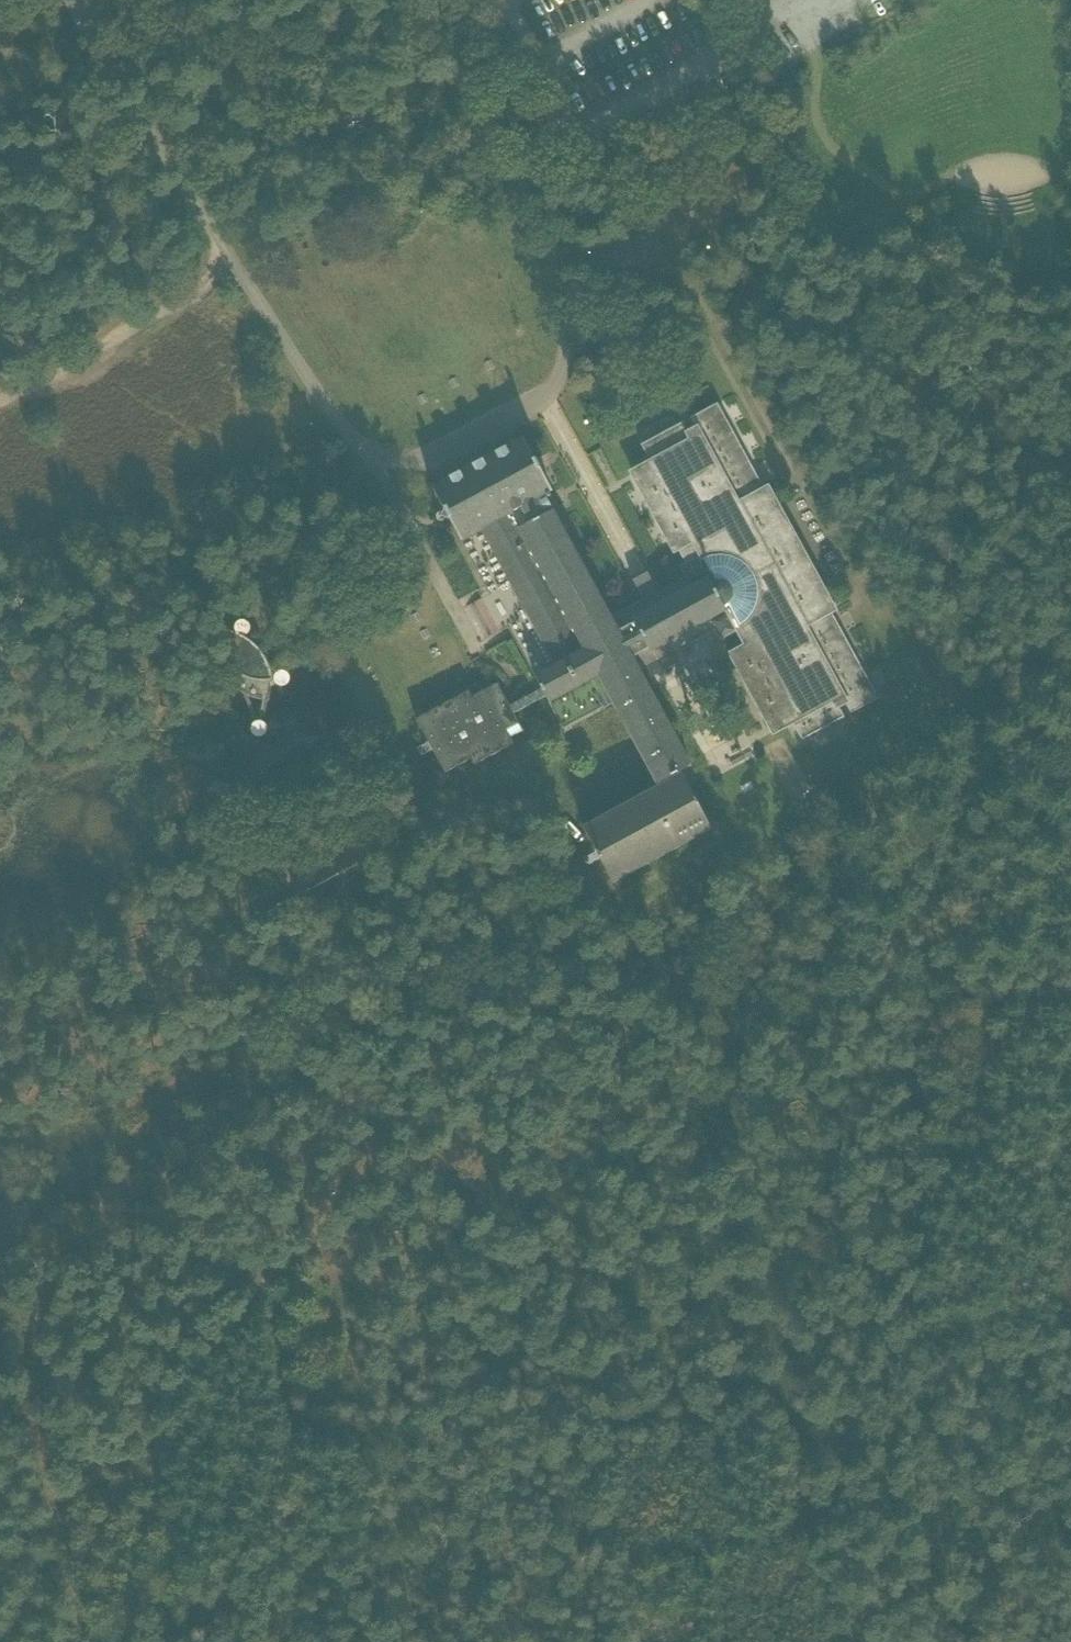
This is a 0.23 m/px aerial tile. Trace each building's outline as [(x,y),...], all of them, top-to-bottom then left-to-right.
[(802,740),(845,717),(839,706),(845,703),(851,714),(878,698),(831,611),(820,616),(817,610),(830,602),(772,496),(759,503),(755,497),(765,491),(717,403),(690,418),(696,429),(689,432),(683,422),(641,445),(651,463),(664,456),(668,463),(635,480),(674,552),(678,550),(686,565),(680,567),(686,578),(659,593),(648,573),(647,573),(652,584),(639,591),(633,580),(632,581),(644,602),(611,619),(544,496),(552,492),(523,439),(432,488),(461,541),(482,530),(556,665),(535,677),(563,729),(603,707),(596,694),(605,689),(657,785),(659,784),(660,787),(583,828),(613,883),(711,829),(709,831),(682,775),(679,776),(678,773),(691,766),(639,670),(643,668),(649,679),(693,655),(687,644),(714,629),(720,640),(737,631),(745,646),(730,654),(769,726),(802,708),(805,714),(792,722),(802,740)] [(234,629),(234,630),(235,631),(235,632),(235,633),(236,634),(237,635),(237,636),(238,636),(239,637),(240,637),(241,637),(242,637),(243,637),(244,637),(245,637),(246,637),(247,636),(248,636),(248,635),(249,634),(250,633),(250,632),(251,631),(251,630),(251,629),(251,628),(250,627),(250,626),(249,625),(249,624),(248,624),(248,623),(247,623),(246,622),(245,621),(244,621),(243,621),(242,621),(241,621),(240,622),(239,622),(238,623),(237,624),(236,624),(236,625),(235,626),(235,627),(235,628),(234,629)] [(223,636),(223,637),(223,641),(224,644),(224,647),(224,650),(225,653),(226,656),(227,658),(228,660),(229,663),(231,666),(234,669),(236,671),(239,673),(242,675),(245,677),(249,678),(252,679),(255,680),(259,680),(262,680),(266,680),(269,679),(271,679),(271,678),(269,674),(268,670),(267,666),(265,662),(262,658),(260,654),(258,652),(257,651),(254,647),(252,645),(251,644),(247,641),(243,639),(242,638),(240,637),(238,637),(235,636),(233,636),(230,636),(228,636),(226,636),(223,636)] [(275,679),(275,680),(275,681),(275,682),(276,683),(276,684),(277,685),(278,685),(278,686),(279,686),(280,687),(281,687),(282,687),(283,687),(284,687),(285,687),(286,687),(286,686),(287,686),(288,685),(289,684),(290,684),(290,683),(290,682),(291,681),(291,680),(291,679),(291,678),(291,677),(290,676),(290,675),(289,674),(289,673),(288,673),(287,672),(286,672),(285,671),(284,671),(283,671),(282,671),(281,671),(280,672),(279,672),(278,672),(278,673),(277,673),(276,674),(276,675),(275,676),(275,677),(275,678),(275,679)] [(522,732),(524,732),(497,683),(472,697),(469,691),(416,720),(445,773),(471,759),(474,765),(514,744),(510,738),(522,731),(522,732)] [(251,731),(251,732),(251,733),(251,734),(251,735),(252,736),(253,737),(254,738),(255,739),(256,739),(257,739),(258,739),(259,739),(260,739),(261,739),(262,739),(263,738),(264,738),(264,737),(265,736),(266,735),(266,734),(267,733),(267,732),(267,731),(267,730),(267,729),(266,729),(266,728),(266,727),(265,726),(264,726),(264,725),(263,725),(262,724),(261,724),(260,723),(259,723),(258,723),(257,723),(256,724),(255,724),(254,724),(254,725),(253,726),(252,726),(252,727),(251,728),(251,729),(251,730),(251,731)]
